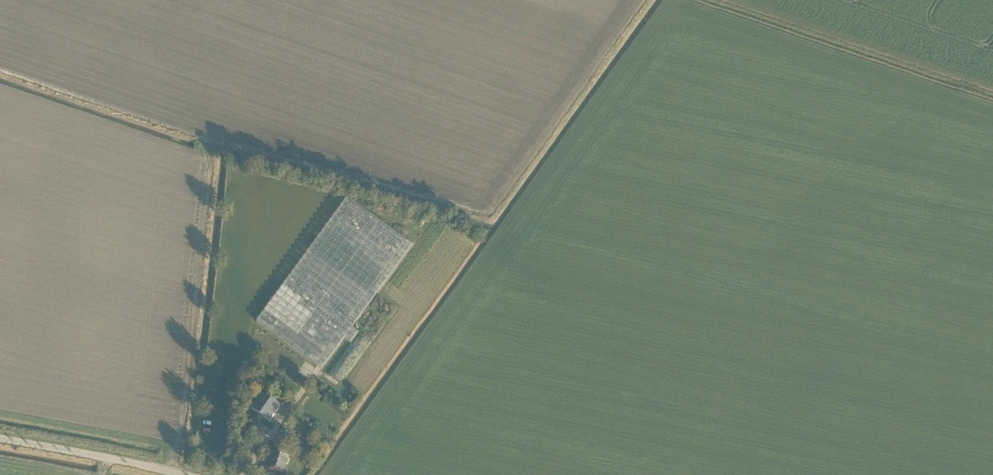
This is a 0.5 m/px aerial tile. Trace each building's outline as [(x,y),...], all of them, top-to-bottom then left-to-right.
[(344,339),(351,344),(359,333),(352,328),(413,246),(348,199),(257,323),(322,370),(344,339)] [(329,375),(340,384),(370,343),(358,334),(329,375)] [(270,423),(281,406),(263,394),(260,399),(258,397),(250,409),(270,423)] [(286,465),(288,465),(289,459),(288,459),(289,457),(284,456),(286,450),(273,446),(271,452),(275,453),(270,469),(284,474),(286,465)]
